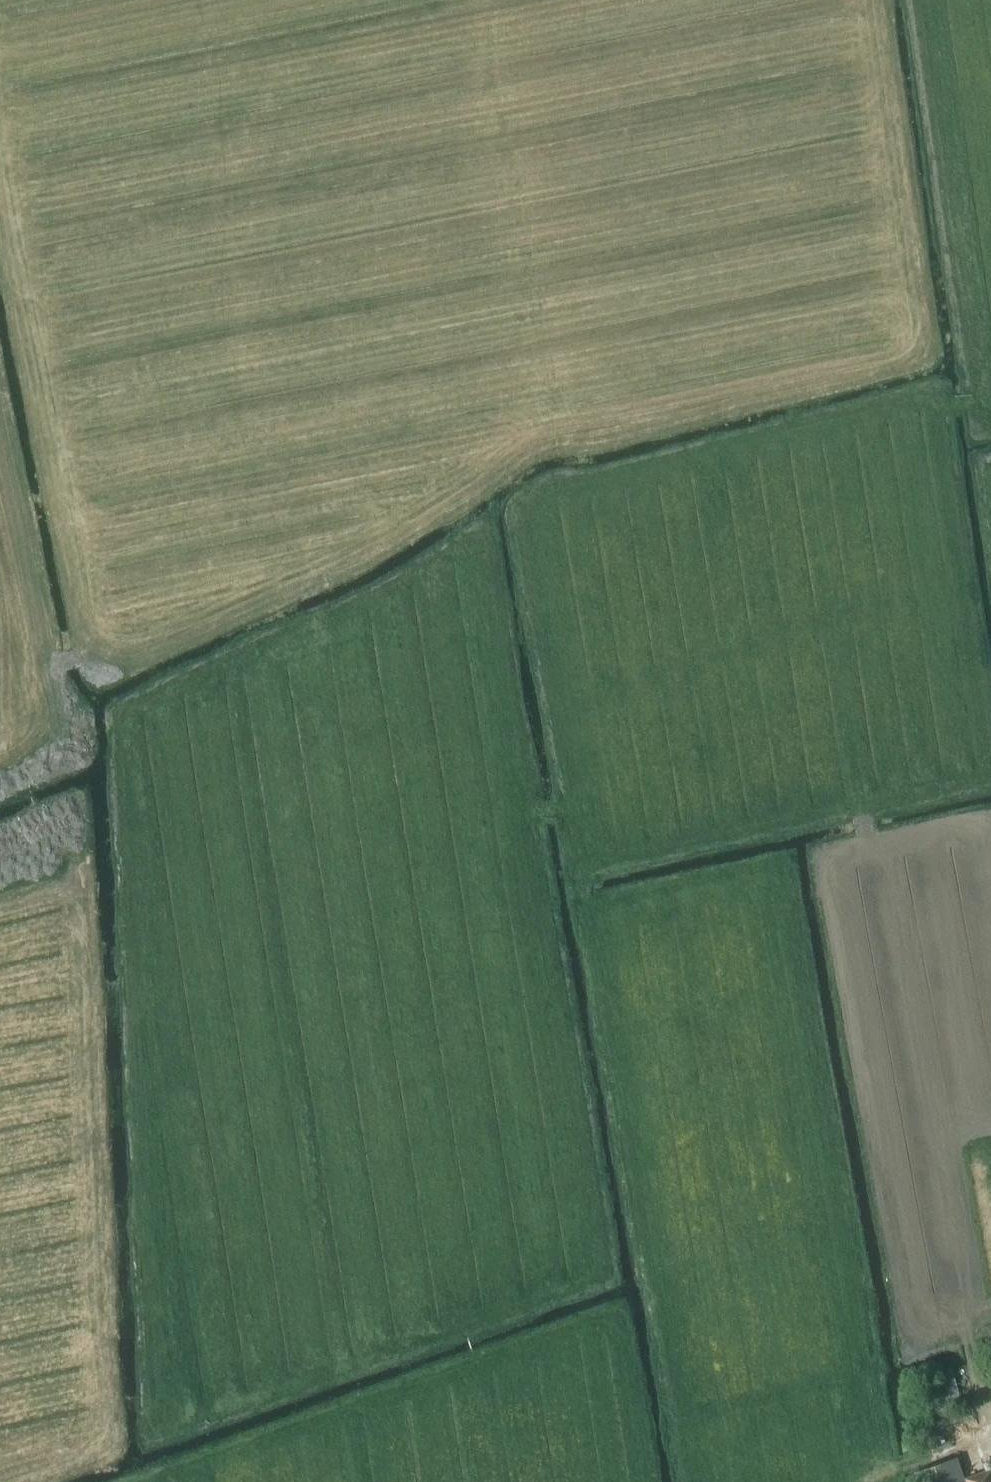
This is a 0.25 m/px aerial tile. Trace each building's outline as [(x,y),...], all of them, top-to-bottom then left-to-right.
[(931,1371),(940,1400),(960,1394),(957,1384),(956,1385),(951,1365),(931,1371)] [(946,1459),(914,1471),(918,1481),(954,1481),(946,1459)] [(990,1468),(965,1477),(967,1481),(990,1481),(990,1472),(990,1468)]
